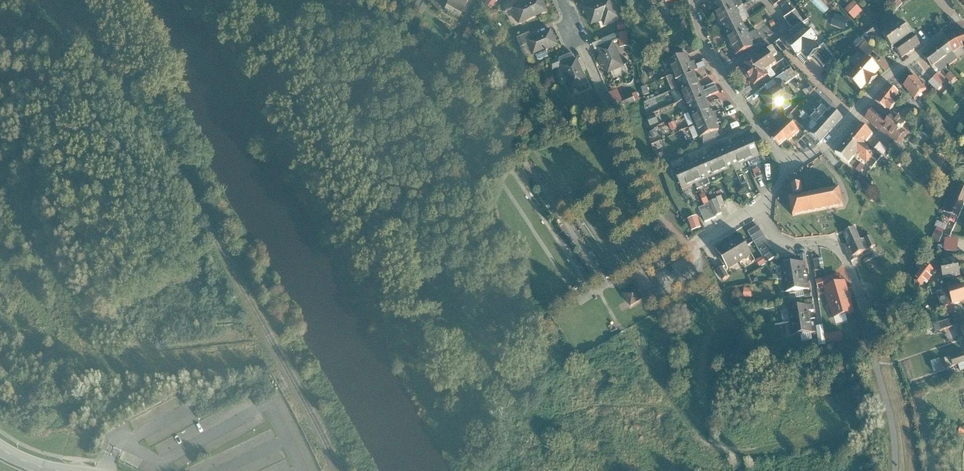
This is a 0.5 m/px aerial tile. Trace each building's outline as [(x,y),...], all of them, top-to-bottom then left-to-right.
[(428,2),(423,0),(414,0),(410,7),(422,13),(428,2)] [(446,5),(462,14),(470,0),(449,0),(446,5)] [(484,4),(491,9),(496,2),(494,0),(487,0),(484,4)] [(512,8),(518,6),(516,0),(503,6),(506,13),(512,9),(512,8)] [(519,25),(549,12),(544,0),(532,0),(518,6),(512,8),(512,9),(519,25)] [(585,9),(592,26),(602,21),(605,27),(623,19),(614,0),(607,0),(604,1),(585,9)] [(713,10),(719,22),(739,13),(733,1),(713,10)] [(844,9),(853,20),(863,13),(854,1),(844,9)] [(796,10),(784,18),(793,30),(804,22),(796,10)] [(719,22),(724,33),(744,24),(739,13),(719,22)] [(470,21),(461,38),(468,42),(478,25),(470,21)] [(904,23),(884,38),(893,50),(895,49),(913,36),(904,23)] [(724,33),(729,45),(749,36),(744,24),(724,33)] [(787,44),(786,45),(787,46),(792,51),(794,54),(797,57),(798,58),(798,57),(802,54),(807,60),(807,61),(808,62),(809,61),(813,57),(821,50),(819,49),(814,43),(816,41),(817,40),(817,39),(807,29),(807,28),(806,27),(806,28),(794,38),(787,44)] [(532,38),(527,40),(528,44),(533,57),(559,46),(552,30),(532,38)] [(630,32),(620,33),(620,47),(630,46),(630,32)] [(946,41),(955,53),(961,48),(963,48),(963,32),(954,35),(946,41)] [(527,40),(532,38),(530,33),(517,38),(521,48),(528,44),(527,40)] [(603,40),(606,45),(615,41),(619,40),(616,34),(603,40)] [(915,35),(913,36),(895,49),(902,59),(922,44),(915,35)] [(749,36),(729,45),(735,57),(755,47),(749,36)] [(626,67),(615,41),(606,45),(599,48),(610,74),(626,67)] [(946,41),(924,58),(933,69),(936,67),(941,73),(958,60),(953,54),(955,53),(946,41)] [(767,51),(742,67),(754,86),(770,75),(767,71),(776,64),(767,51)] [(553,71),(562,68),(561,66),(576,60),(573,54),(550,63),(553,71)] [(667,65),(673,77),(693,69),(687,56),(667,65)] [(865,58),(847,77),(861,91),(880,71),(865,58)] [(589,86),(578,59),(576,60),(561,66),(562,68),(572,92),(589,86)] [(673,77),(678,89),(698,80),(693,69),(673,77)] [(775,82),(779,87),(783,83),(785,86),(791,82),(785,74),(775,82)] [(937,75),(933,78),(940,86),(944,82),(937,75)] [(916,77),(905,86),(915,100),(927,91),(916,77)] [(940,86),(933,78),(928,83),(935,90),(940,86)] [(678,89),(683,101),(703,93),(698,80),(678,89)] [(779,87),(762,98),(772,113),(794,98),(785,86),(783,83),(779,87)] [(651,85),(643,88),(646,96),(654,94),(651,85)] [(900,94),(890,86),(877,103),(890,113),(897,104),(894,101),(900,94)] [(703,93),(683,101),(690,116),(709,108),(703,93)] [(632,95),(613,102),(616,111),(635,103),(632,95)] [(822,143),(843,118),(832,109),(828,113),(818,104),(807,117),(818,126),(811,134),(822,143)] [(709,108),(690,116),(695,128),(715,120),(709,108)] [(873,109),(865,120),(898,144),(906,134),(901,130),(907,123),(895,114),(890,122),(873,109)] [(655,114),(646,117),(650,127),(658,124),(655,114)] [(715,120),(695,128),(700,140),(720,131),(715,120)] [(771,138),(779,147),(787,140),(789,142),(800,132),(790,122),(771,138)] [(860,124),(848,138),(873,158),(878,153),(866,144),(873,134),(860,124)] [(653,138),(659,135),(656,129),(650,132),(653,138)] [(738,144),(747,163),(759,158),(751,138),(738,144)] [(873,158),(848,138),(836,153),(849,164),(856,155),(868,165),(873,158)] [(725,149),(734,169),(747,163),(738,144),(725,149)] [(712,155),(721,175),(734,169),(725,149),(712,155)] [(699,161),(708,180),(721,175),(712,155),(699,161)] [(699,161),(687,166),(695,186),(708,180),(699,161)] [(857,161),(851,167),(859,174),(865,168),(857,161)] [(684,191),(695,186),(687,166),(675,171),(684,191)] [(863,174),(857,180),(865,188),(871,182),(863,174)] [(963,207),(963,186),(954,182),(942,210),(959,218),(963,207)] [(748,183),(742,186),(746,196),(752,193),(748,183)] [(801,186),(792,187),(794,197),(803,195),(801,186)] [(841,189),(790,199),(793,217),(844,207),(841,189)] [(721,208),(727,206),(723,196),(709,202),(706,196),(701,198),(705,206),(700,208),(705,222),(724,214),(721,208)] [(688,219),(692,231),(702,227),(698,215),(688,219)] [(749,232),(752,237),(761,231),(759,227),(749,232)] [(937,227),(932,238),(939,242),(945,231),(937,227)] [(861,241),(855,228),(843,233),(848,244),(844,246),(853,268),(860,264),(856,255),(876,246),(871,236),(861,241)] [(752,237),(755,242),(764,237),(761,231),(752,237)] [(741,237),(729,244),(741,263),(752,256),(741,237)] [(755,242),(758,247),(767,242),(764,237),(755,242)] [(958,240),(945,238),(944,250),(957,252),(958,240)] [(758,247),(761,253),(770,247),(767,242),(758,247)] [(741,263),(729,244),(717,252),(728,271),(741,263)] [(761,253),(764,258),(773,252),(770,247),(761,253)] [(773,252),(764,258),(766,263),(776,257),(773,252)] [(766,263),(764,258),(758,261),(761,266),(766,263)] [(821,259),(815,260),(816,271),(823,270),(821,259)] [(959,261),(941,264),(944,280),(962,277),(959,261)] [(780,266),(783,279),(803,275),(801,262),(780,266)] [(914,278),(913,280),(922,287),(925,282),(928,284),(933,277),(931,276),(934,271),(926,265),(923,268),(920,265),(912,276),(914,278)] [(728,277),(724,267),(717,270),(722,280),(728,277)] [(803,275),(783,279),(785,291),(806,287),(803,275)] [(855,313),(845,282),(824,288),(834,319),(855,313)] [(938,294),(943,310),(954,307),(963,304),(963,286),(938,294)] [(645,300),(637,287),(625,294),(633,307),(645,300)] [(871,292),(865,295),(868,302),(874,300),(871,292)] [(787,309),(789,322),(811,319),(809,305),(787,309)] [(956,312),(954,307),(943,310),(944,316),(956,312)] [(811,319),(789,322),(791,337),(814,333),(811,319)] [(955,319),(937,324),(940,332),(957,327),(955,319)] [(827,344),(824,325),(817,326),(820,345),(827,344)] [(842,331),(827,333),(828,343),(843,341),(842,331)] [(953,368),(963,364),(963,356),(951,360),(953,368)] [(938,359),(930,362),(933,372),(942,370),(938,359)]
